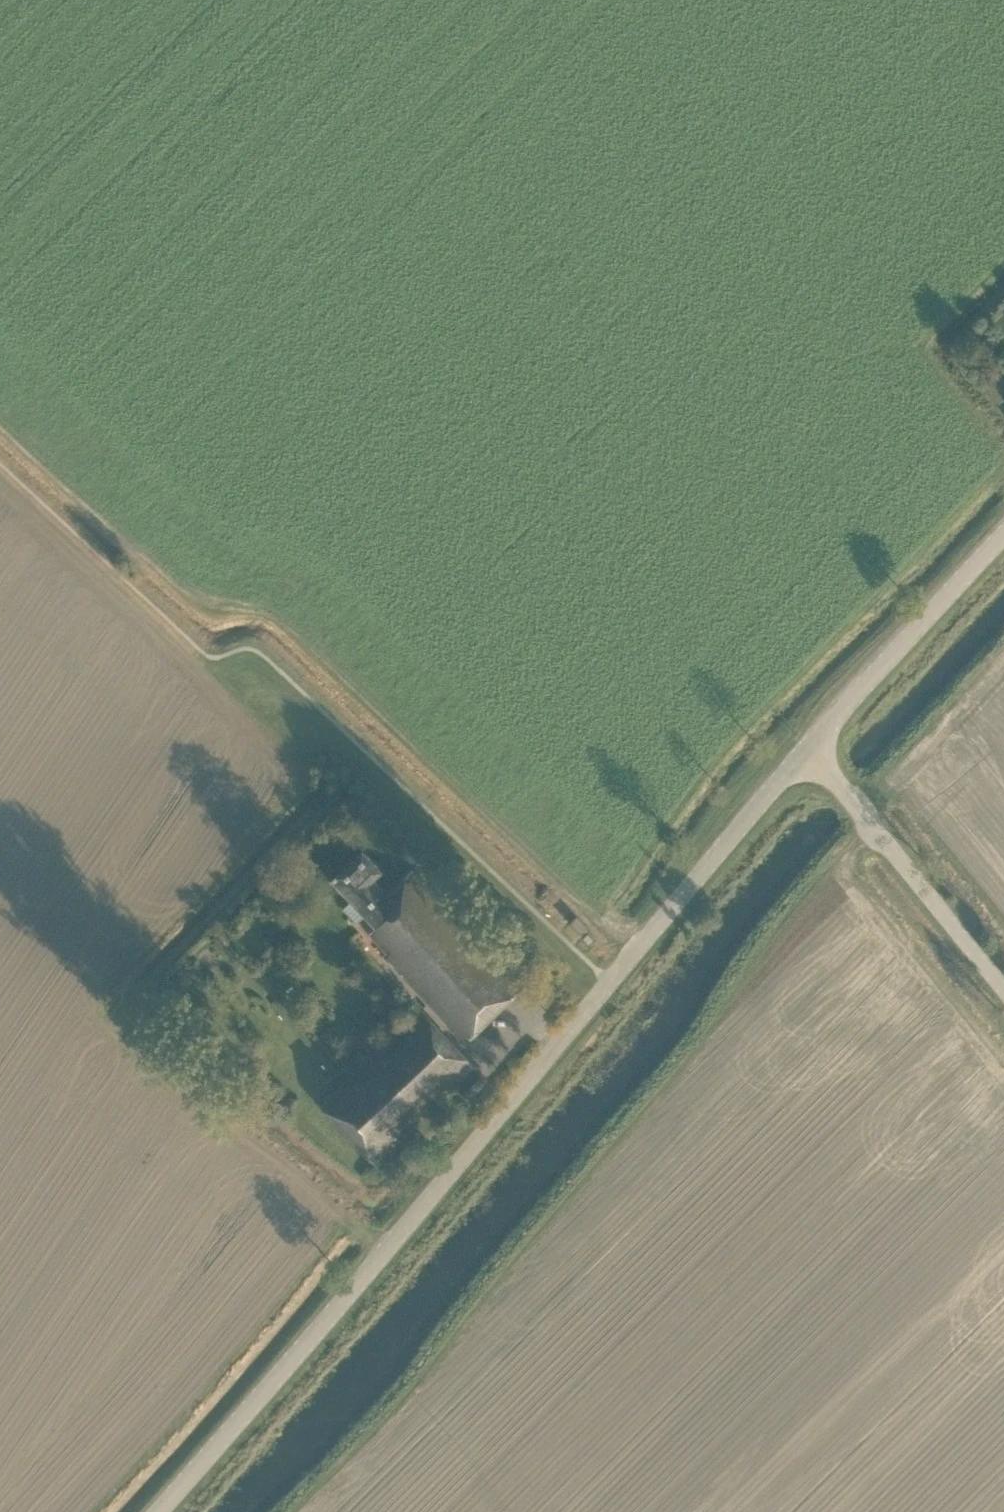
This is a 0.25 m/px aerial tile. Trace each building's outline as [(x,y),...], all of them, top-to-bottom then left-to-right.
[(413,868),(387,892),(373,878),(382,869),(363,850),(333,879),(352,899),(344,906),(358,921),(365,914),(376,925),(369,932),(386,950),(382,954),(465,1042),(523,986),(413,868)] [(569,922),(579,932),(587,925),(577,915),(569,922)] [(488,1078),(422,1008),(320,1105),(375,1163),(459,1083),(470,1095),(488,1078)]
